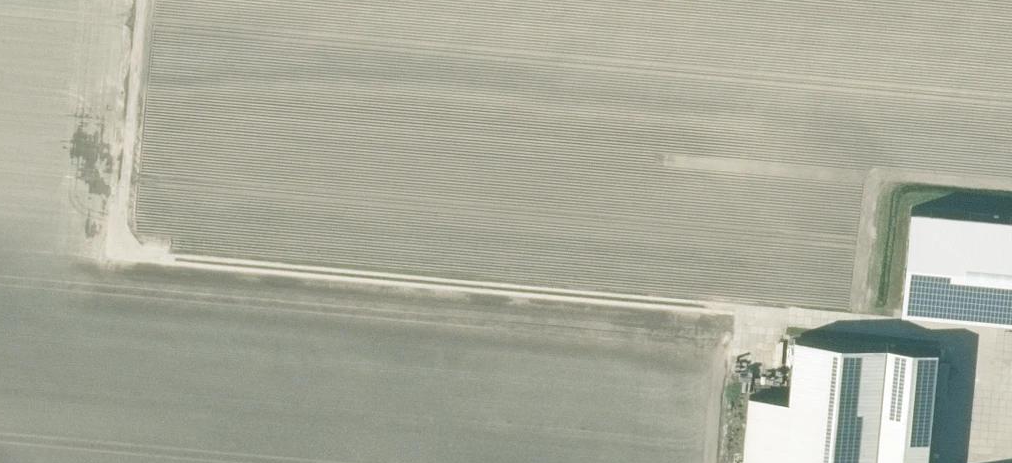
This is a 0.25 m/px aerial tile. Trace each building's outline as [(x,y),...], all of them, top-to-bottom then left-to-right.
[(911,206),(901,308),(1011,318),(1011,216),(911,206)] [(739,462),(925,462),(937,346),(792,332),(786,396),(746,392),(739,462)]
